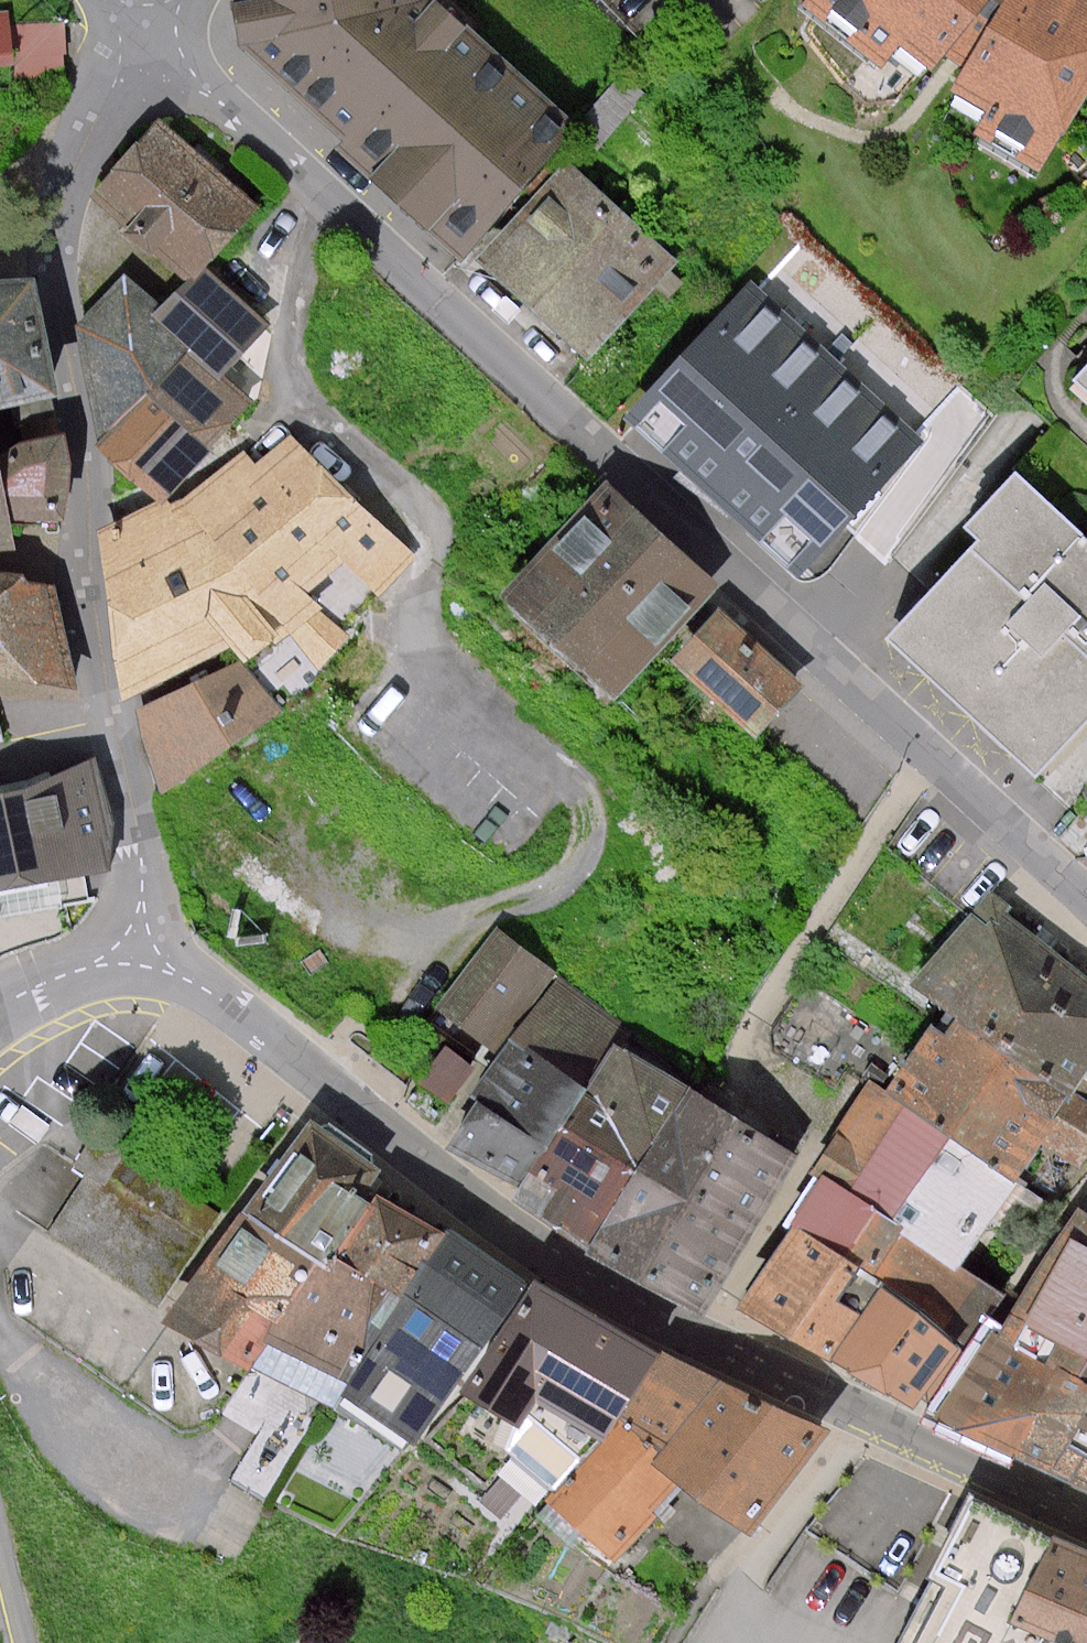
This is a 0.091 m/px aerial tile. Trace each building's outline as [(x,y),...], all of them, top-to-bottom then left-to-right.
[(238,2),(243,47),(464,260),(580,127),(440,0),(239,0),(238,2)] [(816,5),(927,87),(992,0),(820,0),(816,5)] [(950,107),(1050,173),(1086,103),(1086,0),(1013,0),(950,107)] [(0,12),(0,67),(14,66),(8,11),(0,12)] [(66,21),(14,24),(14,66),(14,87),(66,85),(66,21)] [(258,201),(161,118),(97,192),(195,275),(258,201)] [(674,261),(565,165),(479,262),(588,358),(674,261)] [(121,435),(120,534),(147,706),(172,791),(293,716),(257,663),(335,615),(321,597),(367,563),(393,589),(422,552),(299,412),(279,424),(236,370),(282,323),(226,270),(178,312),(142,276),(93,328),(121,435)] [(16,407),(58,400),(34,278),(7,280),(0,280),(0,409),(16,407)] [(924,441),(750,280),(624,415),(799,579),(924,441)] [(1074,382),(1086,394),(1086,367),(1074,382)] [(15,550),(11,523),(34,522),(65,521),(72,463),(64,433),(24,443),(0,448),(0,550),(15,550)] [(1015,470),(963,527),(978,540),(886,639),(1037,779),(1086,725),(1086,536),(1015,470)] [(722,584),(606,481),(503,597),(619,700),(722,584)] [(78,691),(55,584),(27,582),(24,573),(0,570),(0,676),(78,691)] [(805,681),(721,611),(675,666),(759,736),(805,681)] [(91,899),(86,876),(108,870),(93,757),(0,788),(0,920),(91,899)] [(1006,891),(934,981),(963,1006),(909,1094),(888,1078),(773,1309),(943,1407),(1016,1292),(982,1269),(1061,1154),(1086,1170),(1086,952),(1006,891)] [(678,1055),(514,932),(457,1012),(507,1049),(492,1067),(467,1048),(416,1116),(540,1186),(533,1197),(627,1260),(734,1316),(817,1154),(673,1067),(678,1055)] [(163,1322),(247,1372),(267,1346),(348,1385),(342,1398),(414,1445),(529,1284),(310,1125),(254,1209),(163,1322)] [(83,1172),(106,1186),(125,1156),(127,1153),(96,1132),(74,1168),(83,1172)] [(83,1172),(44,1232),(158,1304),(216,1214),(125,1156),(106,1186),(83,1172)] [(1078,1239),(1043,1308),(1026,1300),(956,1430),(1086,1484),(1086,1243),(1078,1239)] [(830,1435),(536,1283),(463,1394),(518,1427),(499,1476),(618,1565),(686,1490),(751,1539),(830,1435)] [(969,1496),(903,1642),(1086,1642),(1086,1552),(969,1496)]
